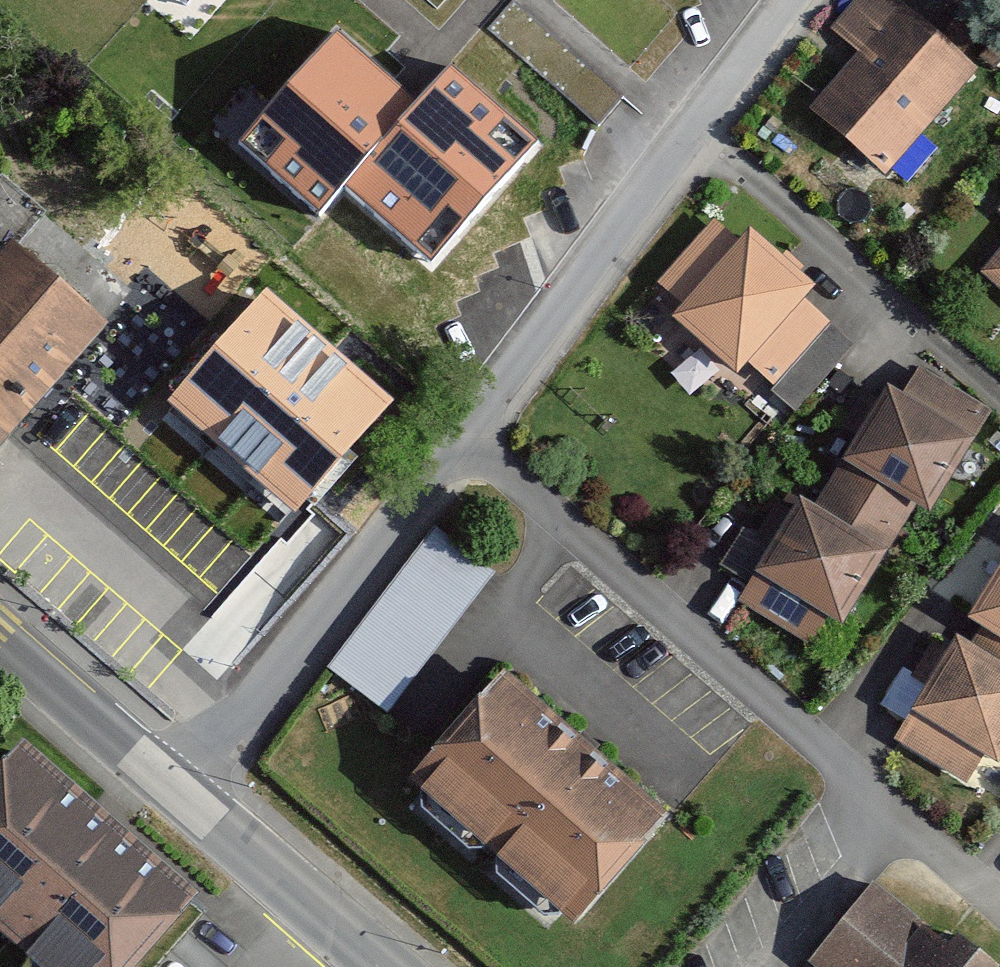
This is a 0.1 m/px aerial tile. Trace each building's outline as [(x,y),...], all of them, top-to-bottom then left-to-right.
[(983,71),(902,0),(862,0),(838,27),(867,52),(815,110),(890,176),(983,71)] [(405,92),(336,32),(239,142),(321,213),(345,186),(418,103),(405,92)] [(536,142),(449,67),(418,103),(345,186),(431,262),(536,142)] [(20,241),(49,208),(7,173),(0,182),(0,265),(20,241)] [(808,303),(821,289),(754,232),(745,242),(718,219),(662,284),(689,308),(677,322),(742,378),(752,366),(777,388),(832,323),(808,303)] [(115,323),(20,241),(0,265),(0,456),(115,323)] [(985,275),(999,288),(999,259),(985,275)] [(388,404),(261,293),(168,398),(295,510),(388,404)] [(934,517),(979,443),(894,391),(847,465),(918,508),(934,517)] [(890,554),(918,508),(847,465),(819,511),(890,554)] [(846,630),(890,554),(819,511),(806,504),(760,578),(846,630)] [(388,719),(499,574),(437,527),(326,672),(388,719)] [(973,621),(985,629),(999,638),(999,576),(973,621)] [(985,629),(974,648),(999,664),(999,638),(985,629)] [(974,648),(962,641),(917,715),(999,765),(999,664),(974,648)] [(572,922),(664,818),(503,676),(411,780),(572,922)] [(205,902),(28,746),(0,778),(0,934),(37,966),(147,966),(205,902)] [(975,943),(963,957),(879,885),(815,959),(824,966),(999,966),(999,964),(975,943)]
